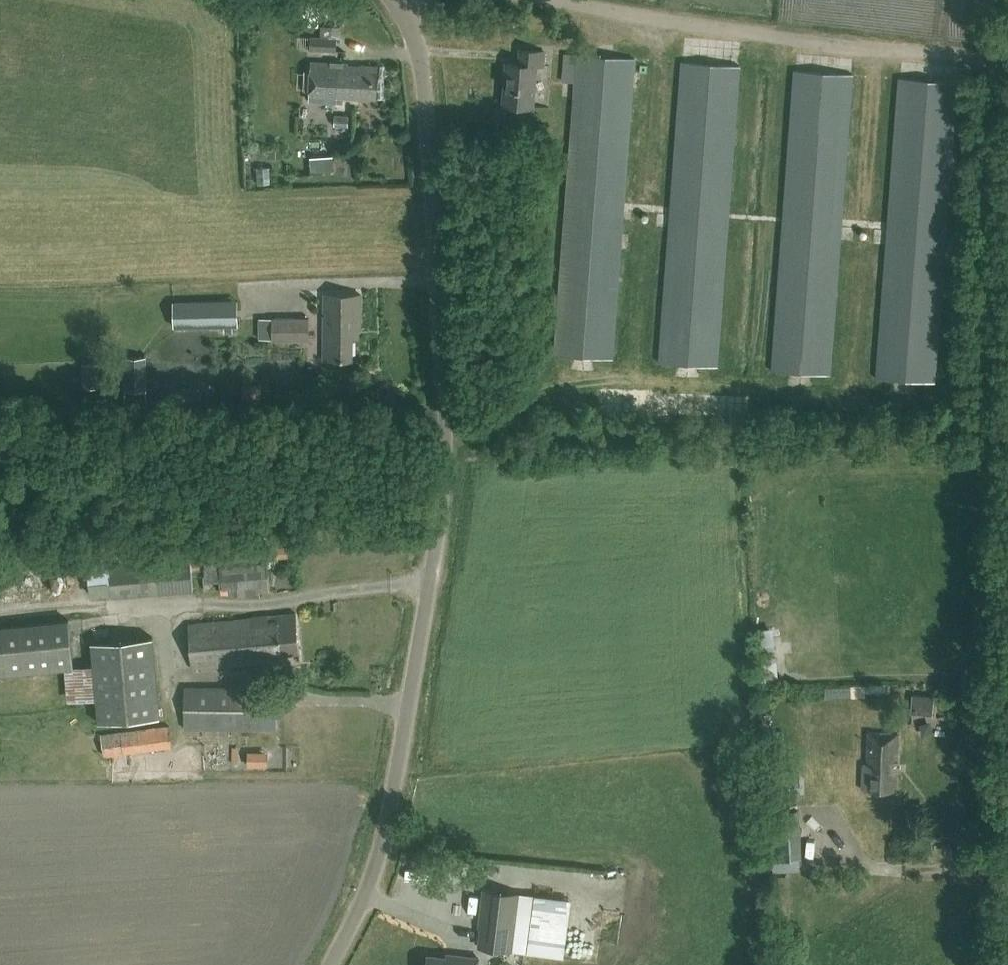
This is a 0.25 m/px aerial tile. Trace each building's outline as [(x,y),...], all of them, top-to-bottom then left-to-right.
[(310,36),(310,50),(336,51),(336,37),(310,36)] [(537,64),(543,65),(544,51),(520,49),(519,63),(507,62),(503,104),(533,106),(537,64)] [(612,356),(634,57),(578,53),(555,352),(612,356)] [(360,64),(347,63),(348,61),(311,60),(310,99),(336,100),(337,95),(377,97),(378,64),(360,63),(360,64)] [(740,65),(681,61),(658,360),(718,364),(740,65)] [(831,372),(853,73),(794,69),(771,368),(831,372)] [(936,381),(958,82),(899,77),(876,376),(936,381)] [(347,125),(348,115),(336,113),(335,125),(347,125)] [(306,154),(328,154),(327,132),(305,131),(306,154)] [(358,337),(358,327),(361,327),(361,293),(324,293),(324,358),(353,358),(353,337),(358,337)] [(174,299),(176,324),(239,322),(239,296),(174,299)] [(273,339),(309,339),(308,315),(273,315),(273,339)] [(82,386),(100,387),(100,363),(82,362),(82,386)] [(243,402),(261,403),(261,384),(243,384),(243,402)] [(193,588),(191,557),(220,555),(219,542),(231,541),(230,534),(154,539),(155,552),(137,554),(138,558),(106,562),(110,596),(193,588)] [(27,560),(27,569),(46,570),(46,560),(27,560)] [(259,575),(269,574),(267,561),(203,568),(206,589),(260,584),(259,575)] [(252,617),(188,623),(193,666),(282,657),(282,652),(299,651),(295,612),(252,616),(252,617)] [(0,625),(0,674),(74,667),(69,619),(0,625)] [(761,657),(779,657),(779,635),(761,635),(761,657)] [(165,714),(158,636),(97,641),(104,720),(165,714)] [(261,727),(261,713),(262,685),(185,685),(184,726),(261,727)] [(940,719),(940,700),(919,699),(919,719),(940,719)] [(104,755),(173,746),(169,724),(101,733),(104,755)] [(862,787),(896,789),(899,731),(869,730),(868,763),(863,763),(862,787)] [(248,752),(250,764),(272,761),(270,749),(248,752)] [(777,775),(779,796),(801,794),(800,773),(777,775)] [(799,810),(770,811),(772,859),(801,858),(799,810)] [(480,945),(513,949),(520,892),(484,888),(479,925),(483,926),(480,945)] [(479,957),(457,954),(456,958),(428,954),(427,964),(478,964),(479,957)]
